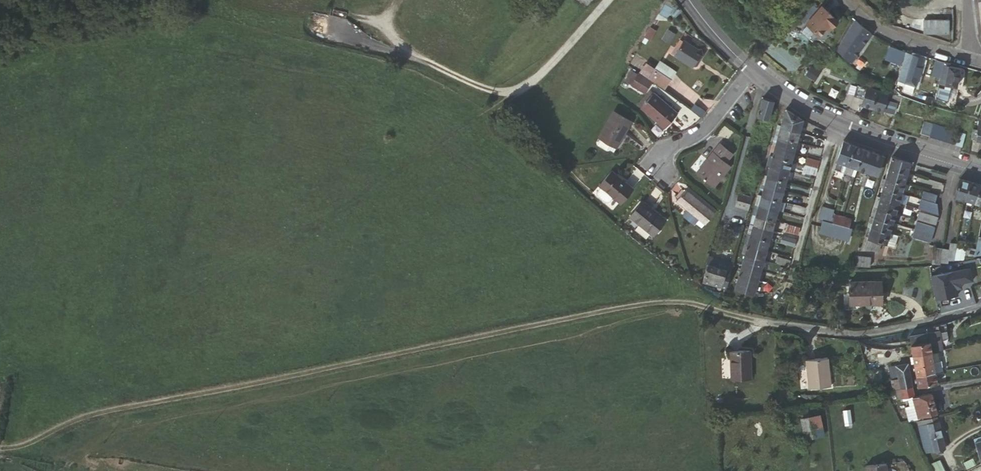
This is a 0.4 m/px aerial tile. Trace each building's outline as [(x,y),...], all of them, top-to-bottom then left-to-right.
[(822,3),(805,20),(819,33),(829,23),(830,24),(837,18),(822,3)] [(674,12),(667,4),(659,14),(666,20),(674,12)] [(952,18),(927,17),(926,31),(951,33),(952,18)] [(862,25),(854,19),(841,41),(848,46),(862,25)] [(862,25),(848,46),(841,55),(851,62),(872,33),(862,25)] [(673,45),(676,33),(666,30),(663,42),(673,45)] [(672,53),(692,66),(699,56),(702,56),(701,52),(705,46),(684,33),(672,53)] [(898,63),(903,50),(896,47),(891,61),(898,63)] [(897,79),(913,85),(914,85),(922,58),(906,53),(897,79)] [(940,76),(944,61),(936,59),(932,74),(940,76)] [(948,66),(949,63),(944,61),(940,76),(938,83),(944,84),(947,66),(948,66)] [(647,64),(641,73),(648,78),(650,79),(656,70),(647,64)] [(958,68),(948,66),(947,66),(944,84),(945,84),(950,85),(955,86),(958,68)] [(813,70),(810,68),(799,84),(805,89),(816,73),(813,70)] [(656,70),(650,79),(661,87),(664,89),(671,80),(656,70)] [(632,71),(627,80),(646,92),(652,82),(632,71)] [(897,79),(895,83),(903,85),(902,90),(910,92),(913,85),(897,79)] [(936,88),(933,99),(947,101),(950,85),(945,84),(944,89),(936,88)] [(950,85),(947,101),(955,102),(958,87),(955,86),(950,85)] [(861,105),(872,108),(877,91),(866,87),(861,105)] [(665,127),(679,111),(655,90),(641,106),(665,127)] [(877,91),(872,108),(883,111),(886,101),(888,94),(880,92),(877,91)] [(768,119),(773,100),(763,97),(757,116),(768,119)] [(886,101),(883,111),(893,114),(896,104),(886,101)] [(785,108),(781,125),(799,131),(802,119),(793,114),(785,108)] [(616,142),(619,145),(635,120),(618,109),(603,134),(616,142)] [(920,134),(923,122),(913,120),(911,132),(920,135),(920,134)] [(920,134),(930,136),(933,124),(923,122),(920,134)] [(769,135),(770,134),(772,126),(766,124),(763,133),(769,135)] [(933,124),(930,136),(944,140),(946,127),(933,124)] [(781,125),(778,136),(796,141),(799,131),(781,125)] [(954,142),(956,130),(948,128),(946,140),(954,142)] [(846,139),(870,148),(873,139),(849,131),(846,139)] [(961,144),(965,133),(958,131),(955,143),(961,144)] [(761,143),(766,145),(767,144),(769,135),(763,133),(761,143)] [(616,142),(603,134),(601,137),(602,141),(612,148),(616,142)] [(775,146),(794,151),(796,141),(778,136),(775,146)] [(854,144),(844,140),(837,162),(844,165),(847,166),(854,144)] [(864,148),(854,144),(847,166),(855,168),(857,169),(864,148)] [(724,145),(716,153),(729,164),(736,155),(724,145)] [(775,146),(772,156),(791,161),(794,151),(775,146)] [(883,155),(864,148),(857,169),(876,176),(883,155)] [(729,164),(716,153),(698,173),(714,187),(732,166),(729,164)] [(772,156),(769,166),(788,171),(791,161),(772,156)] [(911,163),(892,157),(889,168),(908,173),(911,163)] [(805,163),(817,167),(818,162),(806,158),(805,163)] [(844,165),(837,162),(834,171),(842,173),(844,165)] [(803,170),(815,174),(817,168),(804,165),(803,170)] [(767,176),(785,181),(788,171),(769,166),(767,176)] [(855,168),(847,166),(844,174),(852,177),(855,168)] [(908,173),(889,168),(886,178),(905,183),(908,173)] [(632,186),(611,169),(598,184),(620,201),(632,186)] [(764,186),(782,191),(785,181),(767,176),(764,186)] [(902,194),(905,183),(886,178),(882,188),(902,194)] [(969,181),(959,178),(954,197),(964,200),(969,181)] [(980,184),(969,181),(964,200),(974,203),(980,184)] [(764,186),(761,195),(780,201),(782,191),(764,186)] [(880,198),(899,203),(902,194),(882,188),(880,198)] [(687,189),(678,200),(705,224),(715,213),(687,189)] [(924,191),(921,199),(935,203),(937,195),(924,191)] [(748,210),(750,203),(752,197),(738,193),(735,206),(748,210)] [(761,195),(759,206),(777,211),(780,201),(761,195)] [(877,208),(896,214),(899,203),(880,198),(877,208)] [(643,199),(631,215),(653,232),(665,216),(643,199)] [(935,203),(921,199),(918,209),(939,215),(937,204),(935,203)] [(780,201),(777,211),(782,213),(785,202),(780,201)] [(804,215),(806,208),(793,204),(792,212),(804,215)] [(759,206),(756,216),(774,220),(777,211),(759,206)] [(874,217),(893,223),(896,214),(877,208),(874,217)] [(821,209),(818,219),(826,221),(833,223),(834,218),(832,218),(833,214),(833,213),(821,209)] [(919,211),(916,220),(934,225),(936,217),(919,211)] [(841,226),(843,217),(833,214),(832,218),(834,218),(833,223),(836,224),(841,226)] [(753,226),(771,230),(774,220),(756,216),(753,226)] [(854,220),(843,217),(841,226),(849,228),(851,223),(853,224),(854,220)] [(871,227),(890,233),(893,223),(874,217),(871,227)] [(833,223),(826,221),(824,228),(834,231),(836,224),(833,223)] [(918,222),(915,229),(934,234),(936,227),(918,222)] [(800,228),(786,224),(785,231),(797,235),(800,228)] [(849,228),(841,226),(836,224),(834,231),(834,233),(845,236),(847,234),(849,228)] [(753,226),(750,236),(768,241),(771,230),(753,226)] [(887,243),(890,233),(871,227),(868,238),(881,242),(887,243)] [(934,234),(915,229),(913,237),(931,242),(934,234)] [(897,235),(890,233),(887,243),(894,245),(897,235)] [(750,236),(748,245),(766,250),(768,241),(750,236)] [(781,244),(794,248),(796,241),(783,237),(781,244)] [(878,252),(881,242),(868,238),(865,248),(878,252)] [(945,262),(949,262),(949,260),(959,260),(961,243),(951,241),(950,248),(947,248),(945,262)] [(745,255),(763,260),(766,250),(748,245),(745,255)] [(933,262),(940,263),(941,261),(943,247),(936,246),(933,262)] [(965,256),(974,255),(976,248),(966,246),(965,256)] [(821,263),(824,252),(808,248),(806,259),(821,263)] [(837,255),(824,252),(821,263),(834,266),(837,255)] [(742,265),(760,270),(763,260),(745,255),(742,265)] [(774,263),(788,267),(790,260),(776,256),(774,263)] [(856,267),(874,265),(874,256),(856,258),(856,267)] [(706,276),(724,280),(724,281),(727,270),(708,264),(705,275),(706,276)] [(754,293),(760,270),(742,265),(736,288),(754,293)] [(722,288),(724,280),(706,276),(704,282),(722,288)] [(873,307),(884,306),(884,295),(883,284),(851,284),(851,305),(873,304),(873,307)] [(980,298),(980,292),(979,287),(972,289),(976,300),(979,299),(980,298)] [(921,341),(932,339),(934,351),(944,349),(941,331),(920,335),(921,341)] [(930,341),(911,344),(913,355),(932,351),(930,341)] [(741,348),(729,348),(730,376),(750,376),(750,347),(741,348)] [(915,365),(934,361),(941,360),(940,350),(932,351),(913,355),(913,356),(914,363),(915,365)] [(831,386),(826,356),(804,358),(808,388),(831,386)] [(935,371),(934,361),(915,365),(916,375),(935,371)] [(898,376),(910,374),(908,363),(895,365),(896,370),(898,376)] [(937,382),(935,371),(916,375),(918,385),(937,382)] [(912,386),(910,374),(898,376),(900,388),(912,386)] [(914,395),(912,386),(900,388),(902,397),(914,395)] [(915,408),(934,403),(931,393),(913,397),(912,400),(914,405),(915,408)] [(937,413),(934,403),(915,408),(916,411),(918,418),(937,413)] [(802,429),(821,425),(819,413),(799,416),(802,429)] [(937,416),(917,421),(919,426),(923,425),(922,423),(936,419),(936,422),(938,421),(937,416)] [(932,447),(944,444),(938,421),(936,422),(923,425),(919,426),(922,438),(929,436),(931,442),(932,447)] [(929,436),(922,438),(923,444),(931,442),(929,436)] [(933,470),(944,470),(938,459),(929,464),(933,470)]
